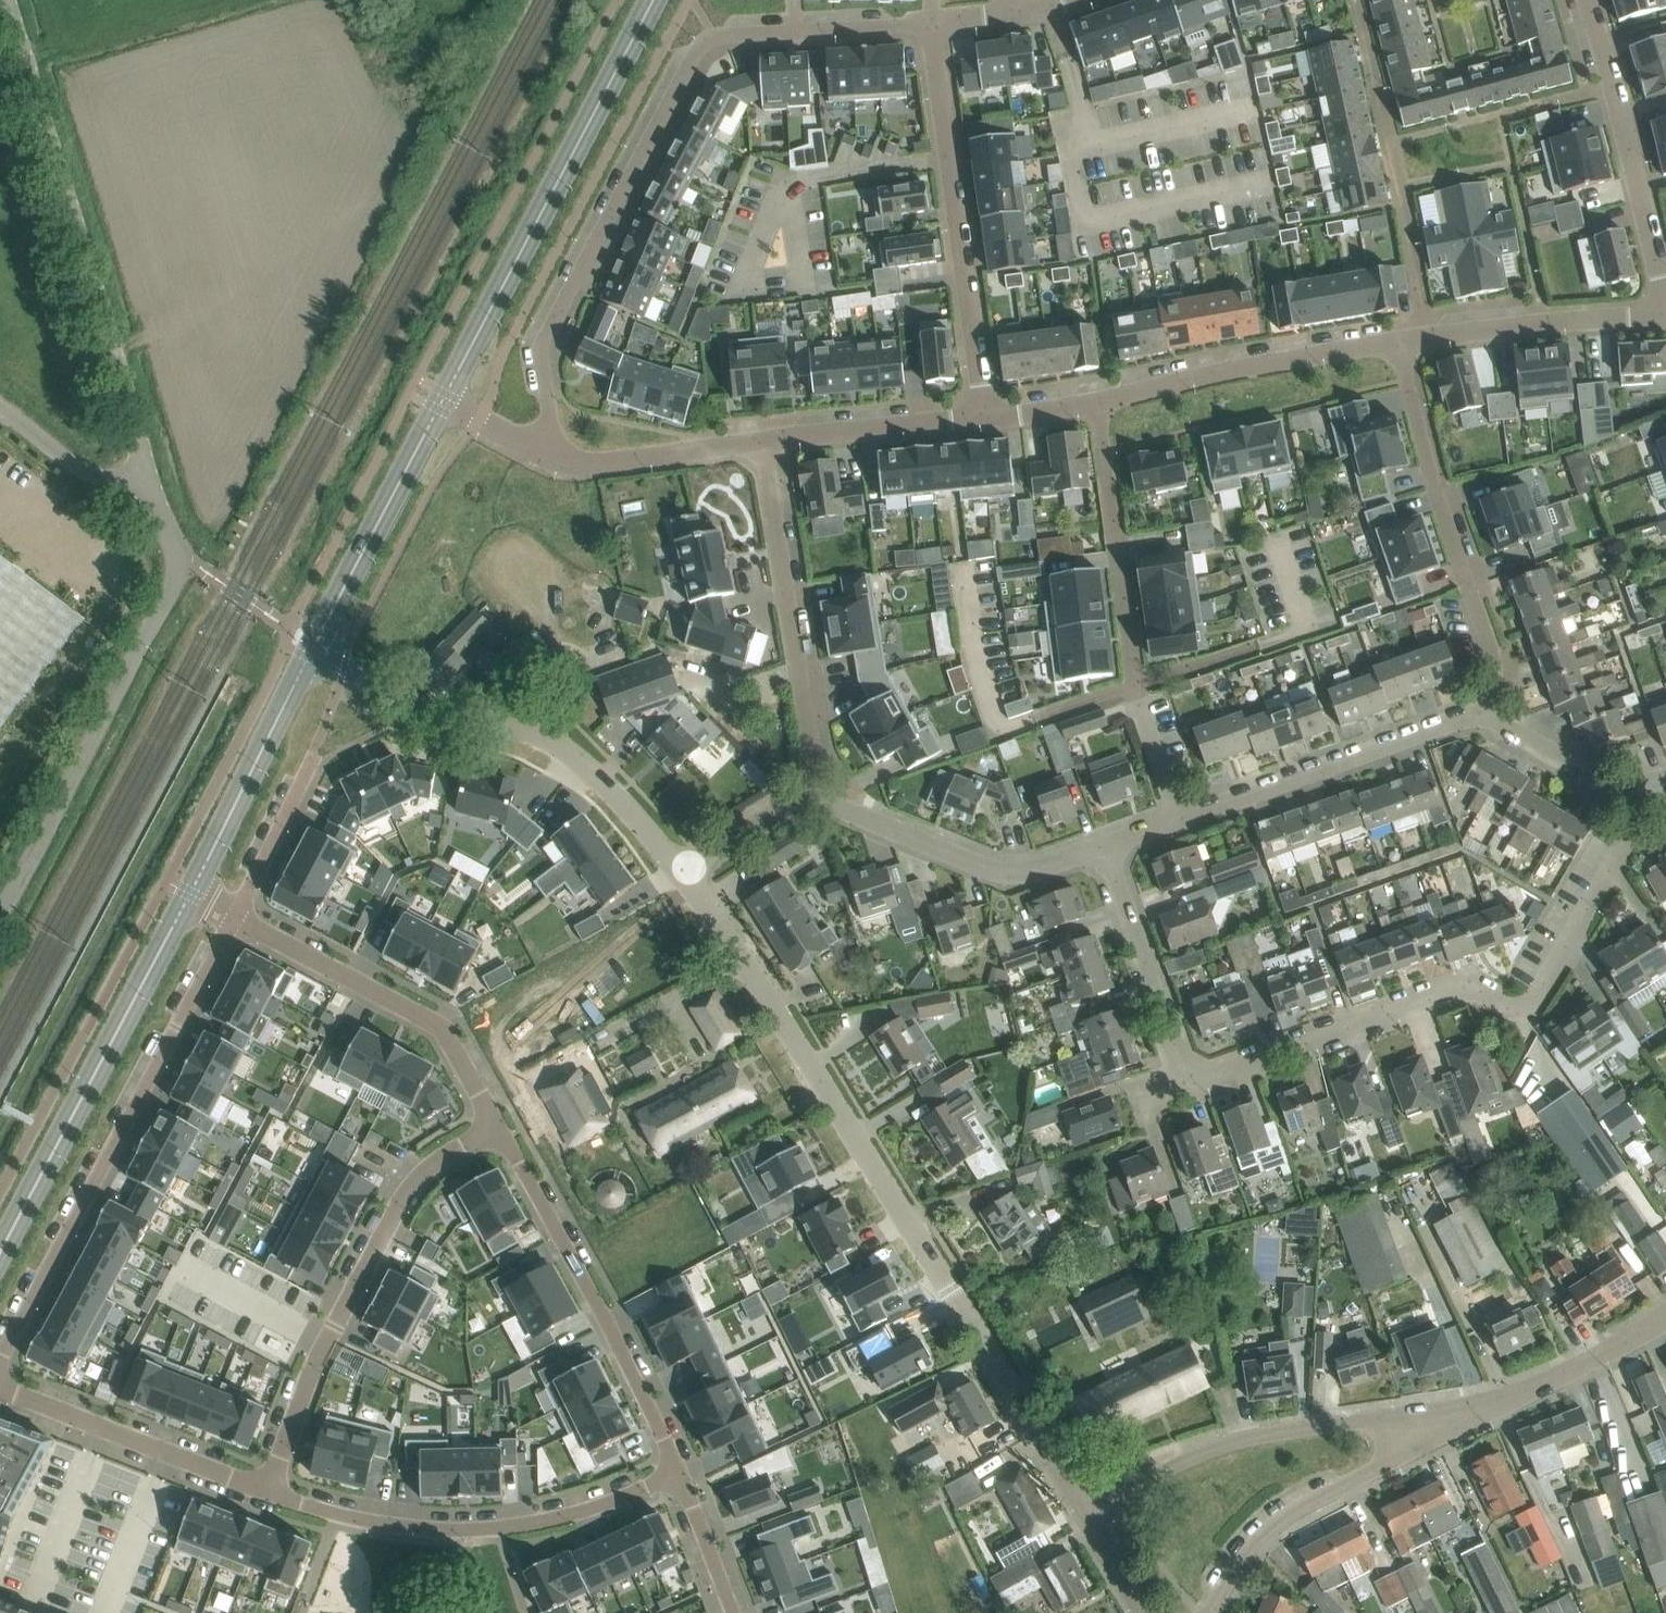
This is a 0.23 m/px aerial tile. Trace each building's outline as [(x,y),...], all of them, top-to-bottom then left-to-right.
[(1183,35),(1171,0),(1145,0),(1143,1),(1155,36),(1158,43),(1183,35)] [(1198,0),(1171,0),(1183,35),(1184,38),(1209,30),(1206,22),(1198,0)] [(1206,22),(1229,14),(1224,0),(1198,0),(1206,22)] [(1257,0),(1231,0),(1236,18),(1260,11),(1257,0)] [(1260,11),(1284,4),(1283,0),(1257,0),(1260,11)] [(1374,17),(1415,6),(1413,0),(1370,0),(1374,17)] [(1510,12),(1551,1),(1550,0),(1506,0),(1510,12)] [(1619,22),(1665,8),(1665,0),(1612,0),(1619,22)] [(1120,9),(1132,44),(1155,36),(1143,1),(1120,9)] [(1528,41),(1559,33),(1551,1),(1510,12),(1518,45),(1528,43),(1528,41)] [(1423,36),(1415,6),(1374,17),(1382,47),(1423,36)] [(1120,9),(1094,17),(1110,60),(1135,51),(1132,44),(1120,9)] [(1110,60),(1094,17),(1069,26),(1084,69),(1110,60)] [(1637,74),(1665,66),(1665,22),(1660,24),(1664,38),(1630,48),(1637,74)] [(1320,41),(1333,38),(1330,26),(1317,29),(1320,41)] [(1320,41),(1317,29),(1304,32),(1307,44),(1320,41)] [(1533,62),(1511,68),(1519,96),(1572,82),(1559,33),(1528,41),(1528,43),(1533,62)] [(1001,38),(1001,42),(1007,87),(1037,83),(1037,90),(1054,88),(1050,58),(1035,60),(1032,38),(1024,39),(1023,35),(1001,38)] [(1382,47),(1390,78),(1422,69),(1422,71),(1432,68),(1423,36),(1382,47)] [(1271,40),(1274,51),(1274,52),(1286,49),(1283,37),(1271,40)] [(1313,74),(1358,65),(1353,41),(1308,51),(1309,56),(1313,74)] [(1007,87),(1001,42),(976,46),(978,59),(961,61),(964,86),(981,84),(982,91),(1007,87)] [(1257,46),(1259,55),(1272,51),(1269,42),(1257,46)] [(1216,48),(1223,74),(1245,69),(1242,59),(1238,43),(1216,48)] [(878,49),(881,100),(907,98),(904,48),(878,49)] [(881,100),(878,49),(852,51),(855,101),(881,100)] [(855,101),(852,51),(826,52),(829,103),(855,101)] [(785,58),(787,109),(788,109),(788,104),(811,103),(811,94),(820,93),(818,70),(810,70),(809,57),(785,58)] [(762,95),(763,111),(787,109),(785,58),(760,60),(761,72),(740,79),(747,99),(762,95)] [(1169,70),(1174,85),(1188,82),(1182,65),(1169,70)] [(1318,97),(1363,88),(1358,65),(1313,74),(1318,97)] [(1637,74),(1645,100),(1665,94),(1665,66),(1637,74)] [(1448,84),(1457,114),(1462,112),(1467,111),(1469,110),(1519,96),(1511,68),(1461,81),(1461,80),(1458,81),(1454,82),(1448,84)] [(1427,90),(1422,71),(1422,69),(1390,78),(1404,127),(1454,114),(1457,114),(1448,84),(1446,85),(1427,90)] [(1156,75),(1161,88),(1174,85),(1169,70),(1156,75)] [(1255,79),(1257,88),(1270,85),(1268,76),(1255,79)] [(1135,94),(1131,81),(1118,84),(1122,97),(1135,94)] [(685,126),(718,144),(718,143),(713,140),(726,116),(731,119),(741,101),(707,83),(685,126)] [(1105,87),(1109,100),(1122,97),(1118,84),(1105,87)] [(1270,85),(1257,88),(1259,96),(1272,93),(1270,85)] [(1323,121),(1368,111),(1363,88),(1318,97),(1323,121)] [(1559,110),(1534,117),(1539,136),(1564,129),(1559,110)] [(1329,144),(1373,134),(1368,111),(1323,121),(1329,144)] [(974,168),(1010,163),(1019,162),(1012,118),(990,121),(992,138),(970,141),(974,168)] [(1651,123),(1657,150),(1665,147),(1665,120),(1651,123)] [(1265,125),(1267,133),(1280,131),(1278,122),(1265,125)] [(709,161),(718,144),(685,126),(662,168),(690,183),(703,158),(709,161)] [(1541,142),(1547,169),(1604,155),(1597,128),(1541,142)] [(1282,139),(1280,131),(1267,133),(1269,142),(1282,139)] [(844,134),(841,143),(853,147),(857,139),(844,134)] [(1373,134),(1329,144),(1334,167),(1378,158),(1373,134)] [(825,140),(808,145),(812,171),(829,168),(825,140)] [(927,142),(914,144),(915,153),(928,151),(927,142)] [(866,144),(861,157),(870,160),(874,148),(866,144)] [(1657,150),(1663,176),(1665,175),(1665,147),(1657,150)] [(1610,181),(1604,155),(1547,169),(1554,195),(1610,181)] [(1378,158),(1334,167),(1339,190),(1383,181),(1378,158)] [(1010,163),(974,168),(977,193),(1014,188),(1010,163)] [(1064,182),(1060,165),(1046,168),(1050,185),(1064,182)] [(639,211),(667,226),(690,183),(662,168),(639,211)] [(1275,171),(1277,179),(1290,176),(1288,168),(1275,171)] [(729,173),(723,188),(734,192),(739,178),(729,173)] [(1292,185),(1290,176),(1277,179),(1279,188),(1292,185)] [(1383,181),(1339,190),(1344,214),(1389,204),(1388,203),(1384,182),(1383,181)] [(929,211),(925,184),(909,186),(909,182),(893,185),(894,189),(873,192),(876,218),(865,220),(867,233),(894,229),(892,216),(929,211)] [(1487,182),(1461,187),(1471,241),(1515,232),(1511,211),(1494,214),(1487,182)] [(984,220),(1021,215),(1026,214),(1022,186),(1014,188),(977,193),(981,220),(984,220)] [(1423,228),(1427,250),(1471,241),(1461,187),(1434,192),(1434,193),(1440,225),(1423,228)] [(1057,259),(1073,259),(1071,192),(1055,193),(1057,259)] [(1553,208),(1557,221),(1582,215),(1579,201),(1553,208)] [(1300,222),(1299,213),(1286,215),(1287,224),(1300,222)] [(988,244),(1024,239),(1021,215),(984,220),(988,244)] [(1386,215),(1368,218),(1370,232),(1388,229),(1386,215)] [(1585,228),(1582,215),(1557,221),(1560,234),(1585,228)] [(628,238),(670,256),(679,235),(637,217),(628,238)] [(711,220),(702,243),(713,246),(721,224),(711,220)] [(1335,222),(1337,236),(1346,234),(1343,221),(1335,222)] [(1337,236),(1335,222),(1326,224),(1328,237),(1337,236)] [(1288,230),(1290,244),(1299,242),(1297,229),(1288,230)] [(1290,244),(1288,230),(1280,232),(1282,245),(1290,244)] [(1591,238),(1598,268),(1602,267),(1607,286),(1635,279),(1623,231),(1591,238)] [(1515,232),(1471,241),(1482,294),(1508,289),(1502,256),(1520,253),(1515,232)] [(1227,234),(1218,235),(1221,248),(1229,246),(1227,234)] [(899,268),(936,262),(936,257),(941,256),(939,240),(933,241),(933,235),(917,238),(916,235),(901,237),(901,240),(880,243),(883,269),(873,271),(875,284),(901,281),(899,268)] [(1221,248),(1218,235),(1209,237),(1212,250),(1221,248)] [(628,238),(619,259),(666,279),(666,278),(662,276),(670,256),(628,238)] [(1032,238),(1024,239),(988,244),(992,271),(1036,265),(1032,238)] [(1455,300),(1482,294),(1471,241),(1427,250),(1431,271),(1449,267),(1455,300)] [(705,263),(711,248),(700,244),(695,259),(705,263)] [(1172,246),(1175,259),(1183,257),(1181,244),(1172,246)] [(1175,259),(1172,246),(1163,248),(1166,261),(1175,259)] [(1135,254),(1126,256),(1129,269),(1137,267),(1135,254)] [(1117,258),(1120,271),(1129,269),(1126,256),(1117,258)] [(666,279),(619,259),(611,279),(658,299),(666,279)] [(1367,272),(1375,314),(1398,310),(1395,294),(1408,292),(1404,266),(1367,272)] [(1060,269),(1062,282),(1071,281),(1069,268),(1060,269)] [(1053,283),(1062,282),(1060,269),(1052,270),(1053,283)] [(1344,276),(1351,318),(1375,314),(1367,272),(1344,276)] [(694,273),(690,283),(698,287),(702,276),(694,273)] [(1022,274),(1014,275),(1016,288),(1024,287),(1022,274)] [(1014,275),(1005,276),(1007,289),(1016,288),(1014,275)] [(1327,322),(1351,318),(1344,276),(1320,280),(1327,322)] [(602,301),(644,318),(652,298),(657,300),(658,299),(611,279),(602,301)] [(1327,322),(1320,280),(1297,284),(1304,326),(1327,322)] [(875,284),(877,298),(894,295),(903,294),(901,281),(875,284)] [(1297,284),(1273,288),(1280,330),(1304,326),(1297,284)] [(683,296),(693,300),(696,292),(686,288),(683,296)] [(1253,292),(1230,296),(1237,337),(1260,333),(1253,292)] [(871,299),(870,293),(851,296),(853,308),(873,306),(872,299),(871,299)] [(1167,349),(1191,345),(1183,299),(1182,294),(1157,298),(1160,312),(1161,312),(1167,349)] [(896,309),(894,295),(877,298),(872,299),(873,306),(874,312),(896,309)] [(1206,295),(1183,299),(1191,345),(1214,341),(1207,300),(1206,295)] [(851,296),(832,298),(834,311),(853,308),(851,296)] [(1237,337),(1230,296),(1207,300),(1214,341),(1237,337)] [(820,312),(818,301),(802,303),(804,315),(820,312)] [(575,364),(614,381),(615,381),(623,355),(602,347),(618,312),(601,305),(575,364)] [(710,329),(708,308),(699,309),(698,309),(687,336),(704,342),(709,342),(711,342),(710,329)] [(1120,361),(1145,357),(1138,316),(1137,311),(1112,315),(1120,361)] [(1168,353),(1167,349),(1161,312),(1160,312),(1138,316),(1145,357),(1168,353)] [(674,316),(669,328),(679,333),(684,320),(674,316)] [(947,320),(920,323),(923,352),(919,352),(921,366),(925,366),(926,384),(954,381),(949,331),(948,331),(947,320)] [(648,328),(636,323),(629,340),(641,345),(648,328)] [(1093,326),(1069,330),(1075,372),(1099,369),(1093,326)] [(1051,375),(1075,372),(1069,330),(1045,333),(1051,375)] [(1028,378),(1051,375),(1045,333),(1022,336),(1028,378)] [(756,339),(762,394),(789,392),(783,336),(756,339)] [(1028,378),(1022,336),(998,339),(1004,382),(1028,378)] [(762,394),(756,339),(729,342),(735,397),(762,394)] [(901,340),(878,342),(882,388),(905,386),(901,340)] [(814,395),(838,392),(833,341),(809,344),(810,358),(812,375),(814,395)] [(833,341),(838,392),(860,390),(855,344),(834,347),(834,341),(833,341)] [(882,388),(878,342),(855,344),(860,390),(882,388)] [(1619,346),(1621,386),(1653,384),(1652,375),(1665,374),(1665,343),(1651,344),(1636,345),(1619,346)] [(1547,403),(1548,403),(1574,399),(1568,346),(1541,349),(1547,403)] [(1547,403),(1541,349),(1514,352),(1521,411),(1549,408),(1548,403),(1547,403)] [(633,409),(648,363),(624,356),(623,355),(615,381),(614,381),(608,401),(633,409)] [(798,377),(812,375),(810,358),(797,359),(798,377)] [(1439,365),(1443,379),(1439,380),(1444,402),(1448,401),(1452,414),(1482,406),(1469,358),(1439,365)] [(648,363),(633,409),(658,417),(674,366),(673,366),(672,371),(648,363)] [(674,366),(658,417),(684,425),(689,411),(696,413),(702,395),(707,397),(705,376),(700,375),(674,366)] [(1606,382),(1592,384),(1595,410),(1609,408),(1606,382)] [(1580,411),(1595,410),(1592,384),(1577,385),(1580,411)] [(1500,394),(1503,420),(1517,419),(1514,393),(1500,394)] [(1490,422),(1503,420),(1500,394),(1487,396),(1490,422)] [(1350,455),(1402,442),(1395,416),(1371,422),(1366,401),(1328,411),(1340,459),(1350,456),(1350,455)] [(1643,440),(1665,432),(1665,427),(1663,418),(1638,427),(1643,440)] [(1281,423),(1255,428),(1265,473),(1263,473),(1264,478),(1292,472),(1281,423)] [(1265,473),(1255,428),(1254,428),(1230,433),(1229,434),(1239,478),(1240,478),(1263,473),(1265,473)] [(1242,488),(1240,478),(1239,478),(1229,434),(1208,438),(1203,440),(1214,494),(1242,488)] [(1053,464),(1032,467),(1035,495),(1088,489),(1086,472),(1089,472),(1086,452),(1083,452),(1081,436),(1050,440),(1053,464)] [(1009,440),(983,443),(988,499),(1015,496),(1009,440)] [(1665,470),(1665,441),(1654,445),(1663,471),(1665,470)] [(1362,502),(1390,495),(1385,474),(1408,468),(1402,442),(1350,455),(1350,456),(1362,502)] [(957,446),(961,491),(960,491),(961,502),(988,499),(983,443),(981,443),(957,445),(957,446)] [(957,446),(931,448),(935,494),(936,494),(960,491),(961,491),(957,446)] [(905,451),(909,496),(908,496),(909,507),(937,504),(936,494),(935,494),(931,448),(930,448),(929,448),(905,450),(905,451)] [(909,496),(905,451),(877,454),(882,499),(908,496),(909,496)] [(1137,492),(1155,488),(1156,494),(1187,487),(1179,452),(1151,458),(1150,454),(1130,458),(1137,492)] [(1584,452),(1565,459),(1574,484),(1593,477),(1584,452)] [(835,463),(804,467),(804,468),(800,468),(803,489),(807,488),(812,520),(864,512),(860,483),(838,487),(835,463)] [(1506,478),(1511,490),(1480,501),(1489,526),(1535,511),(1534,510),(1526,486),(1536,482),(1531,469),(1506,478)] [(1031,500),(1018,501),(1020,527),(1034,526),(1031,500)] [(1321,518),(1319,503),(1308,505),(1310,520),(1321,518)] [(883,504),(870,506),(872,532),(886,530),(883,504)] [(1369,527),(1380,559),(1430,542),(1421,516),(1399,524),(1396,518),(1392,504),(1364,513),(1369,527)] [(1544,506),(1534,510),(1535,511),(1489,526),(1498,552),(1529,541),(1533,554),(1558,546),(1544,506)] [(1306,512),(1294,516),(1296,525),(1309,520),(1306,512)] [(721,598),(735,595),(734,593),(733,593),(729,571),(730,571),(729,568),(728,568),(726,560),(727,559),(726,557),(725,557),(721,535),(721,533),(702,537),(698,519),(699,519),(698,516),(672,522),(673,524),(674,524),(678,542),(677,543),(677,545),(678,545),(691,602),(690,602),(691,605),(697,603),(699,613),(698,612),(696,611),(685,646),(687,646),(723,657),(720,667),(742,674),(745,664),(747,665),(757,631),(756,630),(756,631),(726,621),(721,598)] [(1657,524),(1661,537),(1665,535),(1665,521),(1657,524)] [(1187,539),(1213,535),(1211,522),(1185,526),(1187,539)] [(1263,526),(1250,531),(1253,539),(1266,535),(1263,526)] [(1214,535),(1216,548),(1225,547),(1223,534),(1214,535)] [(1189,552),(1192,552),(1215,549),(1213,535),(1187,539),(1189,552)] [(1050,541),(1037,543),(1040,562),(1044,562),(1053,560),(1050,541)] [(1439,567),(1430,542),(1380,559),(1391,591),(1396,605),(1423,596),(1418,581),(1416,575),(1439,567)] [(956,555),(955,546),(941,548),(943,557),(956,555)] [(994,547),(981,548),(982,557),(995,556),(994,547)] [(1192,552),(1189,552),(1138,560),(1142,584),(1196,576),(1192,552)] [(84,619),(0,555),(0,731),(84,619)] [(1040,562),(1018,565),(1020,579),(1046,575),(1044,562),(1040,562)] [(1240,565),(1228,570),(1231,578),(1243,574),(1240,565)] [(1568,579),(1559,582),(1553,566),(1510,582),(1519,608),(1552,596),(1571,589),(1568,579)] [(1055,603),(1102,596),(1099,570),(1051,576),(1055,602),(1055,603)] [(821,605),(826,631),(878,623),(871,574),(842,579),(845,601),(821,605)] [(1199,601),(1196,576),(1142,584),(1142,587),(1143,587),(1147,608),(1199,601)] [(1612,578),(1597,583),(1602,597),(1617,592),(1612,578)] [(1625,589),(1629,600),(1639,597),(1635,585),(1625,589)] [(628,623),(636,598),(621,593),(613,618),(628,623)] [(1106,623),(1102,596),(1055,603),(1055,602),(1044,603),(1048,630),(1106,623)] [(1519,608),(1528,632),(1560,620),(1561,621),(1580,614),(1577,604),(1557,611),(1552,596),(1519,608)] [(1644,612),(1639,597),(1629,600),(1634,615),(1644,612)] [(1199,601),(1147,608),(1150,631),(1149,631),(1149,633),(1193,627),(1203,625),(1199,601)] [(1240,605),(1243,614),(1255,609),(1252,601),(1240,605)] [(1347,624),(1382,612),(1379,602),(1344,614),(1347,624)] [(1426,617),(1437,614),(1435,605),(1423,609),(1426,617)] [(1013,609),(1004,610),(1006,623),(1015,622),(1013,609)] [(1258,618),(1255,609),(1243,614),(1245,622),(1258,618)] [(477,610),(416,673),(439,695),(469,665),(459,656),(490,624),(477,610)] [(1394,612),(1383,616),(1386,625),(1397,621),(1394,612)] [(1386,625),(1383,616),(1372,620),(1375,629),(1386,625)] [(1566,635),(1561,621),(1560,620),(1528,632),(1537,657),(1570,646),(1589,639),(1585,628),(1566,635)] [(859,681),(886,671),(878,623),(826,631),(830,658),(854,654),(859,681)] [(1109,649),(1106,623),(1048,630),(1051,657),(1109,649)] [(1659,624),(1648,628),(1651,637),(1662,633),(1659,624)] [(1196,651),(1193,627),(1149,633),(1152,657),(1196,651)] [(1651,637),(1648,628),(1637,632),(1640,641),(1651,637)] [(1017,634),(1008,636),(1010,649),(1019,647),(1017,634)] [(1337,638),(1341,647),(1352,643),(1348,634),(1337,638)] [(1341,647),(1337,638),(1326,641),(1329,651),(1341,647)] [(1458,678),(1445,644),(1422,652),(1434,687),(1458,678)] [(1537,657),(1545,681),(1598,663),(1594,653),(1575,660),(1570,646),(1537,657)] [(1109,649),(1051,657),(1055,683),(1113,676),(1109,649)] [(1305,658),(1302,650),(1291,654),(1293,662),(1305,658)] [(1411,695),(1434,687),(1422,652),(1399,660),(1411,695)] [(666,655),(598,678),(611,718),(622,714),(627,712),(654,703),(675,695),(679,694),(674,679),(666,655)] [(1251,667),(1254,675),(1273,668),(1270,660),(1251,667)] [(1374,669),(1376,675),(1387,703),(1411,695),(1399,660),(1374,669)] [(1598,663),(1545,681),(1541,683),(1546,696),(1550,695),(1554,706),(1598,691),(1597,690),(1606,687),(1603,677),(1583,684),(1578,670),(1598,663)] [(956,693),(973,690),(968,664),(951,668),(956,693)] [(1251,667),(1240,670),(1243,679),(1248,677),(1254,675),(1251,667)] [(863,739),(910,713),(886,671),(859,681),(871,704),(850,715),(863,739)] [(1216,682),(1213,673),(1202,677),(1204,685),(1216,682)] [(1390,709),(1387,703),(1376,675),(1353,683),(1365,718),(1390,709)] [(1204,685),(1202,677),(1190,681),(1193,689),(1204,685)] [(1328,692),(1341,727),(1365,718),(1353,683),(1328,692)] [(1568,712),(1573,727),(1617,711),(1626,708),(1622,697),(1603,704),(1598,691),(1554,706),(1558,716),(1568,712)] [(704,725),(675,695),(654,703),(657,705),(671,720),(646,745),(673,772),(699,746),(691,738),(704,725)] [(1029,697),(1004,706),(1009,719),(1033,711),(1029,697)] [(1292,705),(1304,740),(1328,731),(1316,697),(1292,705)] [(654,703),(627,712),(637,724),(657,705),(654,703)] [(1280,749),(1304,740),(1292,705),(1267,714),(1280,749)] [(1651,713),(1663,747),(1665,746),(1665,708),(1651,713)] [(1062,732),(1065,740),(1108,725),(1103,710),(1060,725),(1062,732)] [(1633,735),(1646,730),(1642,720),(1622,727),(1617,711),(1573,727),(1577,737),(1587,733),(1593,749),(1633,735)] [(910,713),(863,739),(876,763),(897,751),(908,770),(942,751),(929,726),(919,731),(910,713)] [(1258,757),(1245,722),(1242,714),(1217,723),(1229,758),(1253,749),(1256,757),(1258,757)] [(1267,714),(1245,722),(1258,757),(1280,749),(1267,714)] [(1206,766),(1229,758),(1217,723),(1193,731),(1206,766)] [(964,751),(989,745),(985,728),(960,734),(964,751)] [(1646,730),(1633,735),(1636,743),(1649,739),(1646,730)] [(1075,768),(1065,740),(1062,732),(1045,737),(1057,774),(1075,768)] [(1477,814),(1487,797),(1504,765),(1482,752),(1481,753),(1468,746),(1451,773),(1466,782),(1465,783),(1479,792),(1468,810),(1477,814)] [(1128,764),(1124,754),(1112,758),(1116,768),(1092,776),(1103,807),(1140,794),(1129,763),(1128,764)] [(378,763),(368,768),(389,810),(390,810),(416,797),(415,796),(431,799),(436,770),(411,765),(403,770),(396,756),(379,765),(378,763)] [(750,760),(741,769),(764,792),(773,783),(750,760)] [(1499,805),(1489,822),(1484,832),(1493,837),(1504,818),(1526,778),(1504,765),(1487,797),(1499,805)] [(340,800),(329,822),(330,823),(331,823),(355,835),(362,822),(365,828),(392,815),(390,810),(389,810),(368,768),(359,772),(359,774),(342,782),(349,796),(340,800)] [(1421,812),(1427,829),(1448,822),(1430,771),(1405,780),(1417,814),(1421,812)] [(467,776),(457,811),(504,824),(502,831),(515,842),(532,821),(511,804),(515,789),(514,789),(515,784),(496,779),(494,783),(467,776)] [(942,809),(941,811),(972,824),(984,794),(1001,802),(1007,816),(1021,811),(1010,780),(994,784),(974,776),(971,783),(956,776),(942,809)] [(1033,788),(1047,827),(1078,816),(1064,777),(1033,788)] [(1508,844),(1516,850),(1544,801),(1531,794),(1537,784),(1526,778),(1504,818),(1518,827),(1508,844)] [(1380,789),(1392,823),(1395,832),(1420,823),(1417,814),(1405,780),(1380,789)] [(1356,798),(1366,825),(1368,831),(1392,823),(1380,789),(1356,798)] [(1354,792),(1330,800),(1342,834),(1366,825),(1356,798),(1354,792)] [(1330,800),(1304,809),(1317,843),(1342,834),(1330,800)] [(1567,815),(1544,801),(1516,850),(1525,855),(1536,837),(1549,845),(1567,815)] [(1304,809),(1279,818),(1292,852),(1317,843),(1304,809)] [(567,857),(534,882),(546,898),(565,884),(564,883),(608,850),(582,815),(552,838),(567,857)] [(1559,851),(1573,859),(1591,829),(1567,815),(1549,845),(1539,863),(1548,868),(1559,851)] [(1278,857),(1292,852),(1279,818),(1254,827),(1271,874),(1282,870),(1278,857)] [(532,821),(515,842),(528,852),(545,831),(532,821)] [(311,829),(298,853),(340,875),(339,876),(344,878),(357,853),(348,848),(355,835),(331,823),(330,823),(324,836),(311,829)] [(806,847),(796,831),(755,856),(766,873),(806,847)] [(1445,856),(1458,851),(1455,843),(1442,848),(1445,856)] [(1473,843),(1470,850),(1481,857),(1485,850),(1473,843)] [(1152,862),(1163,893),(1207,877),(1196,847),(1152,862)] [(608,850),(564,883),(565,884),(576,898),(590,888),(605,907),(635,884),(608,850)] [(1253,872),(1261,869),(1255,852),(1232,860),(1234,864),(1210,873),(1215,887),(1223,884),(1254,873),(1253,872)] [(298,853),(285,877),(327,899),(339,876),(340,875),(298,853)] [(1657,858),(1665,873),(1665,853),(1657,858)] [(1419,857),(1405,861),(1408,870),(1422,865),(1419,857)] [(1408,870),(1405,861),(1393,865),(1396,874),(1408,870)] [(476,864),(470,876),(482,882),(488,870),(476,864)] [(866,868),(848,874),(862,918),(890,909),(897,930),(919,922),(907,884),(893,888),(887,870),(868,876),(866,868)] [(1485,869),(1473,873),(1480,893),(1490,889),(1492,888),(1485,869)] [(1259,888),(1254,873),(1223,884),(1228,898),(1259,888)] [(1357,878),(1360,887),(1372,882),(1369,874),(1357,878)] [(285,877),(272,901),(313,923),(314,923),(327,899),(285,877)] [(471,877),(467,885),(479,891),(483,883),(471,877)] [(784,878),(783,879),(747,901),(770,937),(792,972),(796,969),(801,971),(810,965),(811,960),(829,948),(828,947),(838,941),(830,927),(820,934),(807,913),(792,889),(784,878)] [(1347,891),(1360,887),(1357,878),(1344,883),(1347,891)] [(920,880),(907,884),(919,922),(933,918),(945,956),(976,946),(967,919),(975,917),(971,905),(963,908),(960,898),(929,907),(920,880)] [(825,887),(831,904),(845,900),(839,882),(825,887)] [(1203,903),(1161,918),(1172,949),(1217,932),(1211,916),(1217,902),(1228,898),(1223,884),(1215,887),(1212,888),(1212,887),(1199,892),(1203,903)] [(1046,930),(1085,916),(1075,889),(1029,905),(1033,918),(1041,915),(1046,930)] [(1296,889),(1279,895),(1285,913),(1311,904),(1308,895),(1299,898),(1296,889)] [(1499,946),(1525,936),(1513,903),(1497,909),(1490,889),(1480,893),(1487,913),(1499,946)] [(1321,891),(1308,895),(1311,904),(1324,899),(1321,891)] [(1438,892),(1426,896),(1431,909),(1443,905),(1438,892)] [(1403,895),(1398,897),(1402,908),(1412,904),(1408,893),(1403,895)] [(397,929),(383,955),(407,967),(406,968),(407,968),(429,926),(430,927),(433,922),(409,910),(412,905),(397,898),(384,922),(397,929)] [(1455,902),(1462,921),(1474,954),(1499,946),(1487,913),(1473,918),(1466,898),(1455,902)] [(1328,903),(1318,907),(1324,926),(1335,922),(1328,903)] [(1395,934),(1388,914),(1384,903),(1374,907),(1385,937),(1396,970),(1421,961),(1409,929),(1395,934)] [(1450,963),(1435,919),(1420,925),(1413,905),(1402,909),(1409,929),(1421,961),(1436,956),(1440,966),(1450,963)] [(367,906),(361,917),(369,921),(375,910),(367,906)] [(1431,910),(1435,919),(1450,963),(1474,954),(1462,921),(1449,926),(1442,907),(1431,910)] [(599,914),(575,927),(583,941),(606,928),(599,914)] [(361,917),(355,929),(363,933),(369,921),(361,917)] [(1003,923),(990,928),(1001,958),(1014,953),(1003,923)] [(1353,927),(1360,946),(1361,946),(1372,979),(1396,970),(1385,937),(1371,942),(1364,923),(1353,927)] [(429,926),(407,968),(432,981),(454,939),(453,939),(430,927),(429,926)] [(1648,926),(1623,941),(1648,982),(1665,971),(1665,956),(1648,926)] [(1319,928),(1305,933),(1316,964),(1293,972),(1304,1006),(1305,1010),(1332,1000),(1325,979),(1335,975),(1319,928)] [(454,939),(432,981),(432,982),(433,981),(456,993),(483,943),(458,930),(453,939),(454,939)] [(1376,989),(1372,979),(1361,946),(1360,946),(1345,952),(1338,932),(1328,936),(1349,994),(1359,990),(1360,995),(1376,989)] [(1251,933),(1238,937),(1243,951),(1256,946),(1251,933)] [(1066,976),(1104,962),(1095,937),(1039,957),(1044,969),(1061,963),(1066,976)] [(1250,968),(1243,951),(1238,937),(1224,942),(1235,974),(1250,968)] [(1624,997),(1648,982),(1623,941),(1599,956),(1624,997)] [(1034,947),(1033,946),(1014,953),(1001,958),(1006,972),(1010,970),(1013,969),(1038,960),(1034,947)] [(1256,946),(1243,951),(1250,968),(1253,976),(1265,972),(1256,946)] [(1202,950),(1176,959),(1180,972),(1207,963),(1202,950)] [(246,951),(233,975),(234,975),(235,974),(273,994),(272,996),(283,1001),(295,977),(246,951)] [(1056,1005),(1062,1019),(1083,1012),(1086,1011),(1082,999),(1113,987),(1104,962),(1066,976),(1070,987),(1062,990),(1066,1001),(1056,1005)] [(506,964),(483,977),(490,992),(514,979),(506,964)] [(1265,978),(1278,1015),(1304,1006),(1293,972),(1291,968),(1265,978)] [(921,970),(910,987),(924,996),(935,980),(921,970)] [(234,975),(224,995),(262,1015),(262,1014),(272,996),(273,994),(235,974),(234,975)] [(1217,993),(1229,1028),(1230,1032),(1257,1022),(1243,984),(1217,993)] [(1203,1037),(1229,1028),(1217,993),(1216,989),(1189,999),(1203,1037)] [(719,992),(688,1010),(714,1054),(745,1036),(719,992)] [(950,993),(917,998),(921,1020),(954,1014),(950,993)] [(224,995),(212,1018),(226,1025),(250,1038),(259,1043),(272,1019),(262,1014),(262,1015),(224,995)] [(1649,1030),(1630,1001),(1617,1009),(1636,1038),(1649,1030)] [(1583,1006),(1572,1014),(1603,1059),(1616,1050),(1629,1060),(1643,1050),(1625,1022),(1615,1030),(1598,1004),(1591,1009),(1589,1006),(1583,1006)] [(1083,1012),(1062,1019),(1054,1022),(1059,1036),(1076,1030),(1080,1040),(1088,1037),(1092,1050),(1131,1036),(1121,1010),(1087,1023),(1083,1012)] [(325,1012),(321,1020),(324,1022),(332,1026),(337,1018),(325,1012)] [(1603,1059),(1572,1014),(1561,1021),(1558,1027),(1560,1030),(1554,1034),(1571,1059),(1560,1066),(1581,1095),(1595,1085),(1589,1069),(1603,1059)] [(901,1019),(871,1037),(896,1077),(926,1059),(901,1019)] [(324,1022),(318,1033),(326,1037),(332,1026),(324,1022)] [(195,1054),(195,1055),(233,1075),(245,1052),(243,1051),(250,1038),(226,1025),(219,1038),(207,1032),(195,1054)] [(335,1049),(323,1073),(361,1093),(365,1084),(364,1083),(386,1042),(362,1029),(348,1056),(335,1049)] [(1131,1036),(1092,1050),(1068,1058),(1076,1081),(1064,1086),(1069,1099),(1104,1087),(1100,1075),(1140,1061),(1131,1036)] [(386,1042),(364,1083),(365,1084),(389,1096),(411,1055),(386,1042)] [(649,1048),(627,1061),(636,1077),(658,1064),(649,1048)] [(1442,1075),(1453,1107),(1463,1134),(1464,1134),(1460,1124),(1476,1118),(1474,1112),(1504,1101),(1491,1064),(1488,1065),(1481,1048),(1462,1055),(1460,1048),(1447,1052),(1454,1071),(1442,1075)] [(194,1053),(182,1076),(183,1077),(184,1076),(222,1096),(233,1075),(195,1055),(195,1054),(194,1053)] [(307,1054),(301,1065),(309,1070),(315,1058),(307,1054)] [(411,1055),(389,1096),(413,1109),(414,1107),(417,1109),(424,1121),(450,1107),(439,1087),(427,1081),(435,1068),(411,1055)] [(1407,1117),(1439,1106),(1421,1057),(1409,1061),(1411,1068),(1392,1075),(1407,1117)] [(682,1091),(637,1114),(659,1155),(713,1125),(712,1123),(757,1100),(732,1061),(682,1091)] [(963,1061),(936,1077),(946,1094),(973,1078),(963,1061)] [(1334,1083),(1350,1126),(1381,1114),(1363,1065),(1351,1070),(1353,1076),(1334,1083)] [(579,1071),(539,1094),(568,1145),(608,1123),(579,1071)] [(183,1077),(172,1098),(184,1105),(209,1119),(210,1117),(222,1096),(184,1076),(183,1077)] [(1308,1085),(1277,1096),(1290,1134),(1306,1128),(1308,1134),(1320,1130),(1327,1151),(1329,1150),(1339,1147),(1340,1146),(1332,1113),(1319,1118),(1308,1085)] [(282,1092),(278,1099),(290,1105),(294,1098),(282,1092)] [(952,1101),(923,1120),(953,1168),(965,1160),(979,1181),(1010,1171),(997,1151),(979,1163),(974,1154),(982,1148),(966,1123),(981,1114),(968,1094),(953,1103),(952,1101)] [(1558,1144),(1583,1179),(1592,1191),(1625,1168),(1576,1098),(1541,1122),(1544,1125),(1558,1144)] [(278,1099),(274,1107),(286,1113),(290,1105),(278,1099)] [(1074,1141),(1119,1125),(1109,1099),(1064,1115),(1074,1141)] [(1630,1099),(1614,1109),(1622,1121),(1638,1111),(1630,1099)] [(1226,1114),(1241,1158),(1246,1169),(1263,1163),(1267,1172),(1290,1163),(1278,1132),(1265,1137),(1253,1104),(1226,1114)] [(151,1132),(151,1133),(188,1154),(200,1133),(209,1137),(217,1121),(210,1117),(209,1119),(184,1105),(177,1118),(163,1111),(151,1132)] [(1024,1135),(1062,1121),(1056,1105),(1028,1115),(1024,1135)] [(1449,1140),(1463,1134),(1453,1107),(1439,1113),(1449,1140)] [(1394,1112),(1378,1118),(1389,1149),(1405,1143),(1394,1112)] [(258,1115),(252,1127),(259,1131),(266,1119),(258,1115)] [(1558,1144),(1544,1125),(1521,1131),(1526,1152),(1558,1144)] [(1205,1128),(1177,1138),(1192,1181),(1205,1176),(1212,1197),(1240,1187),(1229,1155),(1217,1160),(1205,1128)] [(150,1132),(138,1155),(139,1155),(140,1154),(177,1174),(188,1154),(151,1133),(151,1132),(150,1132)] [(337,1132),(329,1146),(353,1159),(361,1144),(337,1132)] [(778,1135),(732,1160),(745,1185),(761,1176),(774,1200),(773,1201),(774,1202),(775,1201),(793,1191),(816,1179),(817,1179),(816,1177),(816,1178),(799,1146),(800,1146),(799,1145),(798,1146),(787,1152),(778,1135)] [(329,1146),(309,1183),(360,1210),(373,1186),(346,1172),(353,1159),(329,1146)] [(1339,1147),(1329,1150),(1333,1161),(1342,1157),(1339,1147)] [(1125,1174),(1109,1180),(1120,1213),(1137,1207),(1134,1201),(1152,1194),(1154,1201),(1170,1195),(1153,1148),(1138,1153),(1140,1157),(1121,1164),(1125,1174)] [(1029,1153),(1022,1155),(1026,1166),(1037,1163),(1035,1156),(1029,1153)] [(139,1155),(127,1177),(140,1184),(134,1197),(158,1210),(165,1197),(177,1174),(140,1154),(139,1155)] [(233,1162),(227,1174),(234,1178),(241,1167),(233,1162)] [(1043,1162),(1016,1170),(1021,1185),(1033,1181),(1037,1195),(1051,1190),(1043,1162)] [(1506,1266),(1473,1204),(1452,1163),(1428,1175),(1444,1205),(1447,1204),(1453,1215),(1434,1225),(1467,1286),(1506,1266)] [(1494,1163),(1478,1171),(1481,1178),(1482,1179),(1498,1171),(1498,1170),(1494,1163)] [(248,1167),(242,1178),(250,1182),(256,1171),(248,1167)] [(469,1185),(449,1197),(464,1224),(473,1219),(473,1218),(513,1196),(508,1186),(507,1186),(498,1170),(480,1180),(478,1177),(468,1183),(469,1185)] [(242,1178),(236,1190),(244,1194),(250,1182),(242,1178)] [(1595,1222),(1607,1213),(1592,1191),(1583,1179),(1571,1188),(1595,1222)] [(222,1183),(216,1195),(223,1199),(230,1187),(222,1183)] [(309,1183),(296,1207),(347,1234),(360,1210),(309,1183)] [(1061,1246),(1033,1202),(1022,1209),(1013,1194),(982,1214),(1010,1258),(1018,1253),(1019,1255),(1022,1253),(1021,1251),(1025,1249),(1032,1260),(1042,1253),(1044,1257),(1061,1246)] [(1406,1279),(1375,1194),(1334,1209),(1364,1294),(1406,1279)] [(216,1195),(209,1206),(217,1210),(223,1199),(216,1195)] [(1181,1234),(1197,1228),(1186,1195),(1169,1201),(1181,1234)] [(513,1196),(473,1218),(473,1219),(494,1257),(519,1243),(512,1230),(527,1222),(518,1205),(513,1196)] [(110,1202),(98,1225),(100,1227),(101,1226),(136,1245),(136,1246),(138,1247),(158,1210),(134,1197),(127,1210),(110,1202)] [(834,1201),(801,1219),(831,1274),(850,1264),(844,1253),(857,1246),(844,1221),(848,1218),(838,1201),(834,1203),(834,1201)] [(229,1202),(209,1239),(227,1249),(227,1247),(226,1246),(244,1212),(246,1213),(247,1212),(229,1202)] [(1656,1231),(1651,1235),(1629,1203),(1614,1213),(1656,1277),(1664,1272),(1665,1273),(1665,1246),(1656,1231)] [(296,1207),(284,1231),(334,1258),(347,1234),(296,1207)] [(723,1229),(721,1230),(730,1247),(759,1231),(753,1219),(744,1223),(742,1219),(723,1229)] [(100,1227),(91,1244),(126,1263),(136,1246),(136,1245),(101,1226),(100,1227)] [(284,1231),(264,1268),(288,1281),(295,1268),(321,1282),(334,1258),(284,1231)] [(1603,1268),(1592,1275),(1613,1308),(1623,1301),(1621,1299),(1634,1291),(1618,1266),(1623,1264),(1604,1233),(1588,1244),(1603,1268)] [(428,1240),(420,1255),(434,1262),(441,1247),(428,1240)] [(91,1244),(81,1263),(117,1281),(126,1263),(91,1244)] [(170,1248),(164,1259),(174,1265),(177,1266),(183,1254),(170,1248)] [(1604,1314),(1613,1308),(1592,1275),(1582,1282),(1567,1258),(1551,1268),(1569,1296),(1560,1302),(1575,1326),(1588,1317),(1590,1319),(1602,1311),(1604,1314)] [(81,1263),(71,1281),(107,1300),(107,1299),(117,1281),(81,1263)] [(852,1273),(835,1282),(862,1332),(887,1319),(878,1302),(900,1290),(885,1263),(855,1279),(852,1273)] [(382,1287),(377,1296),(423,1320),(422,1321),(427,1324),(441,1297),(432,1291),(438,1278),(415,1266),(408,1279),(392,1270),(383,1287),(382,1287)] [(515,1269),(492,1282),(499,1296),(509,1291),(521,1314),(564,1290),(562,1286),(564,1285),(556,1269),(554,1271),(551,1266),(522,1282),(515,1269)] [(163,1268),(157,1279),(165,1283),(171,1272),(163,1268)] [(668,1307),(646,1318),(658,1343),(706,1319),(684,1276),(659,1288),(668,1307)] [(1081,1300),(1087,1314),(1123,1297),(1136,1324),(1150,1318),(1131,1277),(1081,1300)] [(1543,1280),(1532,1286),(1541,1301),(1548,1297),(1550,1291),(1543,1280)] [(71,1281),(61,1299),(106,1323),(116,1304),(107,1299),(107,1300),(71,1281)] [(1286,1285),(1284,1316),(1301,1317),(1303,1286),(1286,1285)] [(153,1286),(147,1298),(155,1302),(161,1290),(153,1286)] [(564,1290),(521,1314),(533,1336),(524,1341),(532,1355),(556,1342),(549,1329),(577,1313),(564,1290)] [(373,1306),(364,1323),(380,1331),(373,1344),(397,1357),(404,1344),(409,1347),(422,1321),(423,1320),(377,1296),(372,1306),(373,1306)] [(147,1298),(141,1309),(149,1313),(155,1302),(147,1298)] [(61,1299),(52,1318),(96,1342),(106,1323),(61,1299)] [(1317,1300),(1319,1315),(1330,1314),(1328,1299),(1317,1300)] [(1486,1325),(1501,1357),(1533,1341),(1527,1329),(1541,1323),(1533,1305),(1518,1311),(1518,1310),(1486,1325)] [(173,1310),(168,1318),(180,1324),(184,1316),(173,1310)] [(184,1316),(180,1324),(191,1330),(195,1323),(184,1316)] [(42,1335),(42,1336),(80,1356),(79,1357),(86,1361),(96,1342),(52,1318),(42,1335)] [(706,1319),(658,1343),(670,1367),(692,1356),(701,1374),(727,1362),(706,1319)] [(1453,1364),(1441,1331),(1435,1333),(1431,1321),(1392,1335),(1405,1370),(1417,1365),(1421,1376),(1453,1364)] [(134,1323),(128,1335),(135,1339),(142,1327),(134,1323)] [(1334,1358),(1343,1386),(1379,1375),(1364,1327),(1348,1332),(1354,1351),(1334,1358)] [(209,1330),(205,1338),(217,1344),(221,1336),(209,1330)] [(885,1332),(846,1352),(856,1371),(870,1364),(883,1390),(921,1369),(922,1372),(927,1369),(926,1367),(930,1364),(928,1360),(931,1358),(922,1340),(918,1342),(916,1338),(894,1349),(885,1332)] [(40,1334),(27,1358),(67,1379),(79,1357),(80,1356),(42,1336),(42,1335),(40,1334)] [(128,1335),(121,1346),(129,1350),(135,1339),(128,1335)] [(221,1336),(217,1344),(228,1350),(233,1342),(221,1336)] [(1316,1338),(1314,1372),(1329,1373),(1331,1339),(1316,1338)] [(1271,1361),(1245,1365),(1251,1400),(1297,1393),(1289,1341),(1269,1344),(1271,1361)] [(1086,1442),(1208,1386),(1189,1346),(1068,1403),(1086,1442)] [(142,1349),(122,1401),(147,1411),(148,1408),(167,1361),(168,1359),(142,1349)] [(247,1350),(242,1358),(254,1364),(258,1356),(247,1350)] [(258,1356),(254,1364),(265,1370),(270,1362),(258,1356)] [(365,1358),(358,1373),(383,1385),(390,1370),(365,1358)] [(116,1360),(111,1372),(120,1375),(124,1363),(116,1360)] [(563,1360),(538,1372),(556,1409),(608,1384),(596,1360),(569,1373),(563,1360)] [(167,1361),(148,1408),(167,1416),(186,1368),(167,1361)] [(710,1393),(688,1403),(700,1428),(748,1404),(727,1362),(701,1374),(710,1393)] [(186,1368),(167,1416),(186,1423),(201,1386),(202,1386),(206,1376),(186,1368)] [(111,1372),(107,1385),(115,1388),(120,1375),(111,1372)] [(1655,1372),(1633,1381),(1646,1412),(1653,1409),(1665,1441),(1665,1397),(1655,1372)] [(938,1384),(889,1410),(901,1433),(949,1406),(967,1438),(995,1422),(972,1382),(945,1397),(938,1384)] [(220,1393),(205,1430),(224,1438),(225,1438),(241,1398),(242,1399),(244,1391),(223,1383),(219,1393),(220,1393)] [(608,1384),(556,1409),(569,1435),(579,1431),(621,1410),(608,1383),(608,1384)] [(201,1386),(186,1423),(205,1430),(220,1393),(219,1393),(202,1386),(201,1386)] [(474,1396),(461,1396),(461,1405),(474,1404),(474,1396)] [(224,1438),(223,1440),(248,1450),(265,1408),(242,1399),(241,1398),(225,1438),(224,1438)] [(748,1404),(700,1428),(712,1452),(734,1441),(743,1460),(769,1448),(748,1404)] [(1581,1408),(1545,1421),(1558,1454),(1594,1439),(1581,1408)] [(621,1410),(579,1431),(597,1467),(623,1455),(616,1441),(632,1434),(621,1410)] [(816,1411),(805,1415),(811,1427),(821,1423),(816,1411)] [(314,1459),(311,1470),(314,1471),(313,1474),(339,1481),(354,1423),(327,1416),(317,1459),(314,1459)] [(12,1521),(13,1519),(14,1518),(54,1444),(53,1444),(54,1442),(52,1441),(0,1421),(0,1565),(12,1521)] [(1545,1421),(1517,1432),(1529,1464),(1532,1463),(1538,1480),(1564,1469),(1558,1454),(1545,1421)] [(354,1423),(339,1481),(343,1482),(342,1484),(360,1489),(360,1486),(365,1487),(373,1456),(388,1459),(394,1433),(354,1423)] [(501,1445),(475,1445),(476,1497),(477,1497),(503,1496),(503,1466),(517,1466),(517,1453),(517,1439),(500,1439),(501,1445)] [(449,1440),(406,1441),(406,1468),(421,1468),(421,1498),(447,1498),(449,1498),(448,1446),(449,1446),(449,1440)] [(933,1444),(902,1462),(913,1481),(944,1463),(933,1444)] [(449,1446),(448,1446),(449,1498),(476,1497),(475,1445),(449,1446)] [(750,1480),(726,1489),(737,1519),(779,1503),(768,1475),(779,1471),(792,1466),(788,1454),(786,1448),(787,1447),(787,1446),(743,1467),(743,1469),(745,1468),(750,1480)] [(526,1453),(517,1453),(517,1466),(526,1466),(526,1453)] [(1516,1488),(1499,1453),(1473,1466),(1481,1483),(1479,1483),(1480,1484),(1477,1486),(1493,1518),(1523,1503),(1515,1488),(1516,1488)] [(1026,1535),(997,1552),(1006,1569),(1050,1544),(1042,1530),(1054,1524),(1023,1470),(997,1485),(1026,1535)] [(1662,1499),(1665,1509),(1665,1471),(1653,1475),(1660,1494),(1662,1499)] [(971,1472),(944,1488),(950,1499),(977,1484),(971,1472)] [(1606,1494),(1595,1498),(1603,1519),(1613,1515),(1618,1529),(1635,1523),(1628,1505),(1617,1473),(1600,1479),(1606,1494)] [(1411,1496),(1412,1499),(1433,1541),(1463,1526),(1441,1481),(1411,1496)] [(819,1486),(788,1497),(793,1511),(824,1500),(819,1486)] [(1635,1523),(1649,1566),(1665,1560),(1665,1509),(1662,1499),(1660,1494),(1628,1505),(1635,1523)] [(1433,1541),(1412,1499),(1411,1496),(1381,1511),(1403,1555),(1433,1541)] [(1603,1519),(1595,1498),(1570,1506),(1599,1585),(1624,1576),(1603,1519)] [(178,1540),(175,1550),(199,1559),(218,1509),(194,1500),(178,1540)] [(218,1509),(199,1559),(221,1568),(240,1518),(239,1517),(218,1509)] [(1535,1509),(1516,1518),(1535,1557),(1555,1548),(1535,1509)] [(658,1513),(634,1525),(635,1526),(653,1565),(658,1575),(683,1564),(658,1513)] [(763,1550),(750,1555),(759,1578),(801,1562),(800,1561),(793,1542),(817,1533),(811,1515),(757,1536),(763,1550)] [(240,1518),(221,1568),(244,1576),(247,1567),(246,1566),(262,1526),(263,1527),(263,1526),(239,1516),(239,1517),(240,1518)] [(870,1523),(861,1525),(865,1538),(874,1535),(870,1523)] [(1358,1523),(1328,1537),(1341,1563),(1350,1581),(1376,1567),(1367,1550),(1370,1548),(1358,1523)] [(262,1526),(246,1566),(247,1567),(270,1575),(271,1576),(286,1536),(285,1535),(263,1527),(262,1526)] [(635,1526),(614,1536),(632,1575),(653,1565),(635,1526)] [(270,1575),(264,1589),(291,1599),(300,1576),(307,1558),(312,1544),(286,1533),(285,1535),(286,1536),(271,1576),(270,1575)] [(874,1535),(865,1538),(869,1551),(878,1548),(874,1535)] [(614,1536),(593,1546),(612,1584),(632,1575),(614,1536)] [(1299,1552),(1312,1577),(1315,1576),(1317,1580),(1304,1591),(1325,1612),(1347,1612),(1346,1610),(1327,1591),(1350,1581),(1341,1563),(1328,1537),(1299,1552)] [(1485,1543),(1461,1555),(1490,1612),(1521,1612),(1485,1543)] [(573,1556),(572,1556),(589,1591),(588,1592),(590,1595),(612,1584),(593,1546),(573,1556)] [(571,1552),(550,1562),(568,1601),(588,1592),(589,1591),(572,1556),(573,1556),(571,1552)] [(1031,1555),(994,1576),(1003,1591),(1032,1574),(1047,1600),(1050,1598),(1058,1612),(1088,1596),(1073,1569),(1078,1567),(1070,1553),(1040,1570),(1031,1555)] [(801,1562),(759,1578),(768,1601),(780,1596),(785,1611),(839,1591),(832,1573),(813,1581),(805,1559),(800,1561),(801,1562)] [(525,1572),(544,1612),(542,1612),(574,1612),(568,1601),(550,1562),(549,1561),(525,1572)] [(1396,1572),(1409,1598),(1413,1607),(1417,1612),(1438,1612),(1414,1563),(1396,1572)] [(690,1569),(682,1572),(687,1585),(695,1582),(690,1569)] [(1396,1572),(1374,1583),(1387,1609),(1396,1605),(1409,1598),(1396,1572)] [(888,1583),(876,1588),(879,1596),(891,1591),(888,1583)] [(1260,1612),(1307,1612),(1308,1610),(1269,1592),(1260,1612)] [(1529,1612),(1578,1612),(1568,1593),(1529,1612)] [(670,1596),(658,1602),(662,1610),(674,1605),(670,1596)] [(1396,1605),(1400,1612),(1413,1607),(1409,1598),(1396,1605)] [(169,1600),(166,1608),(178,1612),(181,1604),(169,1600)] [(22,1612),(0,1604),(0,1612),(25,1612),(22,1612)] [(178,1612),(179,1612),(192,1612),(194,1609),(181,1604),(178,1612)]
